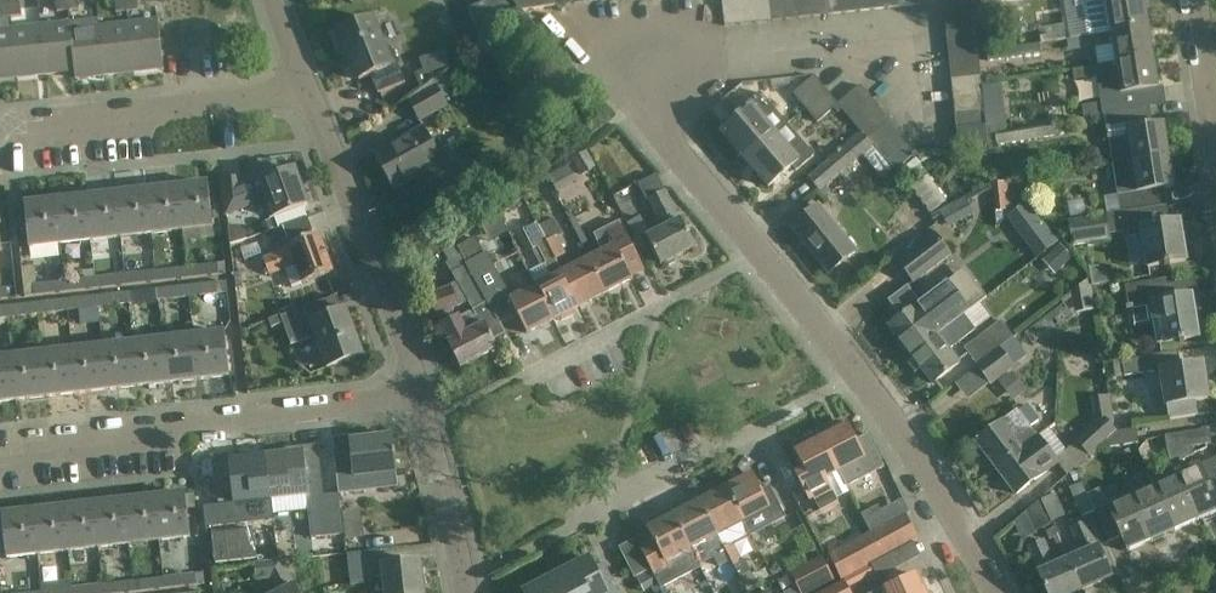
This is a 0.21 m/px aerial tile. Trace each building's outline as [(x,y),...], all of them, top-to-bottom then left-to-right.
[(10,16),(8,2),(8,0),(0,0),(0,17),(10,16)] [(68,10),(67,0),(55,0),(57,11),(68,10)] [(68,10),(79,9),(78,0),(67,0),(68,10)] [(126,0),(114,0),(116,12),(127,11),(126,0)] [(127,11),(137,9),(137,0),(126,0),(127,11)] [(563,11),(573,0),(550,0),(563,11)] [(736,0),(721,0),(724,27),(739,25),(736,0)] [(751,0),(736,0),(739,25),(754,24),(751,0)] [(766,0),(751,0),(754,24),(768,22),(766,0)] [(781,0),(766,0),(768,22),(783,21),(781,0)] [(796,0),(781,0),(783,21),(798,19),(796,0)] [(810,0),(796,0),(798,19),(812,17),(810,0)] [(825,0),(810,0),(812,17),(827,16),(825,0)] [(840,0),(825,0),(827,16),(842,14),(840,0)] [(855,0),(840,0),(842,14),(856,13),(855,0)] [(870,0),(855,0),(856,13),(871,11),(870,0)] [(884,0),(870,0),(871,11),(886,9),(884,0)] [(899,0),(884,0),(886,9),(900,8),(899,0)] [(942,3),(944,19),(973,16),(972,0),(942,3)] [(1075,8),(1082,7),(1087,36),(1093,35),(1148,26),(1144,0),(1074,0),(1075,8)] [(20,1),(8,2),(10,16),(21,15),(20,1)] [(944,19),(946,35),(975,32),(973,16),(944,19)] [(385,50),(373,18),(340,31),(341,34),(337,36),(343,50),(347,49),(359,80),(371,76),(378,94),(406,83),(392,47),(385,50)] [(71,29),(70,29),(75,70),(74,70),(75,77),(105,74),(99,26),(99,19),(70,23),(71,29)] [(158,19),(128,23),(134,71),(163,68),(158,19)] [(46,73),(74,70),(75,70),(70,29),(71,29),(70,22),(40,25),(46,73)] [(99,26),(105,74),(134,71),(128,23),(99,26)] [(11,28),(17,76),(46,73),(40,25),(11,28)] [(1153,56),(1148,26),(1093,35),(1095,47),(1114,44),(1117,62),(1153,56)] [(17,76),(11,28),(0,30),(0,78),(17,76)] [(946,35),(947,51),(977,48),(975,32),(946,35)] [(1080,48),(1078,37),(1056,40),(1058,51),(1080,48)] [(1023,46),(987,51),(988,62),(1024,57),(1023,46)] [(947,51),(949,66),(978,63),(977,48),(947,51)] [(1103,116),(1105,115),(1140,110),(1137,91),(1158,88),(1153,56),(1117,62),(1117,63),(1095,66),(1103,116)] [(949,66),(951,82),(980,79),(978,63),(949,66)] [(543,92),(531,71),(512,82),(523,103),(543,92)] [(805,108),(826,90),(814,76),(792,94),(805,108)] [(951,82),(952,97),(982,94),(980,79),(951,82)] [(449,106),(437,84),(408,99),(420,121),(449,106)] [(838,104),(826,90),(805,108),(817,123),(833,109),(837,113),(841,110),(846,117),(870,97),(860,85),(838,104)] [(745,159),(775,134),(761,118),(773,107),(760,92),(731,117),(736,122),(723,133),(745,159)] [(952,97),(954,113),(983,110),(982,94),(952,97)] [(888,119),(870,97),(846,117),(847,118),(848,117),(861,132),(866,138),(888,119)] [(1146,109),(1140,110),(1105,115),(1113,163),(1132,160),(1132,161),(1169,155),(1165,125),(1148,127),(1146,109)] [(954,113),(956,129),(985,126),(983,110),(954,113)] [(876,149),(898,130),(888,119),(866,138),(876,149)] [(1053,124),(996,133),(998,145),(1055,136),(1053,124)] [(985,126),(956,129),(957,145),(987,142),(985,126)] [(437,153),(424,128),(374,155),(394,192),(417,179),(418,181),(422,184),(426,184),(438,178),(448,196),(471,183),(450,146),(437,153)] [(885,160),(907,141),(898,130),(876,149),(885,160)] [(861,132),(806,178),(818,192),(820,191),(824,196),(830,190),(826,186),(840,173),(862,155),(882,177),(893,168),(885,160),(876,149),(866,138),(861,132)] [(790,151),(775,134),(745,159),(769,187),(792,167),(796,172),(815,156),(802,141),(790,151)] [(907,141),(885,160),(893,168),(895,171),(917,152),(907,141)] [(1174,186),(1169,155),(1132,161),(1132,160),(1113,163),(1120,211),(1166,204),(1164,188),(1174,186)] [(241,179),(223,182),(227,214),(268,199),(275,217),(308,205),(295,169),(263,181),(260,173),(241,179)] [(946,201),(928,175),(912,186),(931,212),(946,201)] [(1010,209),(1008,182),(993,183),(995,210),(1010,209)] [(207,183),(176,186),(181,231),(212,227),(207,183)] [(181,231),(176,186),(146,190),(151,234),(181,231)] [(151,234),(146,190),(115,193),(121,237),(151,234)] [(680,222),(673,208),(666,192),(647,201),(662,232),(648,239),(661,264),(664,263),(669,265),(676,261),(677,256),(696,247),(682,221),(680,222)] [(121,237),(115,193),(85,197),(90,241),(121,237)] [(90,241),(85,197),(55,200),(60,244),(90,241)] [(965,197),(940,211),(947,224),(973,211),(965,197)] [(60,244),(55,200),(24,204),(29,248),(60,244)] [(1027,201),(1006,217),(1037,257),(1057,241),(1027,201)] [(1169,222),(1166,204),(1120,211),(1121,212),(1069,220),(1073,246),(1110,240),(1110,233),(1124,231),(1125,237),(1143,234),(1148,267),(1186,261),(1180,220),(1169,222)] [(854,252),(818,206),(792,227),(829,273),(854,252)] [(553,218),(539,225),(538,226),(555,259),(557,259),(567,254),(557,236),(561,234),(553,218)] [(603,251),(588,259),(606,293),(633,279),(632,277),(646,270),(620,220),(594,233),(603,251)] [(538,226),(539,225),(537,223),(524,229),(533,248),(538,246),(547,263),(545,264),(552,278),(536,286),(553,320),(557,319),(558,320),(562,321),(568,318),(569,314),(569,313),(580,307),(562,273),(563,272),(557,259),(555,259),(538,226)] [(333,271),(318,233),(288,245),(290,250),(264,260),(270,275),(295,265),(302,283),(333,271)] [(949,256),(933,234),(897,262),(913,283),(949,256)] [(460,255),(487,303),(496,318),(514,308),(527,334),(553,320),(536,286),(511,299),(505,288),(486,254),(476,237),(458,247),(462,254),(460,255)] [(1074,256),(1060,243),(1042,260),(1056,274),(1074,256)] [(458,284),(452,286),(459,305),(469,302),(473,311),(487,303),(460,255),(447,262),(452,273),(458,284)] [(588,259),(563,272),(562,273),(580,307),(606,293),(588,259)] [(190,267),(192,278),(226,275),(224,263),(219,264),(190,267)] [(1091,278),(1092,285),(1114,281),(1113,268),(1100,270),(1099,265),(1089,266),(1091,278)] [(158,282),(192,278),(190,267),(157,270),(158,282)] [(965,269),(920,301),(908,285),(888,300),(901,316),(887,326),(910,355),(965,314),(986,298),(965,269)] [(158,282),(157,270),(123,274),(125,286),(158,282)] [(125,286),(123,274),(90,278),(91,290),(125,286)] [(24,297),(58,294),(56,281),(34,284),(33,275),(21,276),(24,297)] [(58,294),(91,290),(90,278),(56,281),(58,294)] [(1092,285),(1091,278),(1061,299),(1072,315),(1075,312),(1095,309),(1092,285)] [(1169,300),(1167,284),(1166,281),(1127,287),(1130,308),(1149,305),(1151,322),(1153,322),(1161,321),(1165,344),(1179,342),(1179,345),(1185,344),(1185,341),(1199,339),(1195,312),(1192,297),(1169,300)] [(189,286),(190,298),(220,294),(219,282),(189,286)] [(189,286),(158,289),(160,301),(190,298),(189,286)] [(459,305),(452,286),(429,295),(437,314),(459,305)] [(158,289),(128,293),(129,304),(160,301),(158,289)] [(129,304),(128,293),(97,296),(99,308),(129,304)] [(97,296),(67,300),(68,311),(79,310),(99,308),(97,296)] [(67,300),(36,303),(38,315),(67,311),(68,311),(67,300)] [(36,303),(6,307),(7,318),(38,315),(36,303)] [(496,318),(487,303),(473,311),(459,318),(458,316),(441,325),(449,341),(447,343),(460,369),(498,349),(493,340),(505,334),(496,318)] [(363,355),(346,308),(319,318),(314,304),(280,317),(291,346),(315,337),(326,369),(363,355)] [(965,314),(910,355),(933,384),(959,364),(949,350),(976,328),(965,314)] [(978,365),(1014,337),(1001,320),(965,347),(978,365)] [(225,332),(194,336),(199,380),(230,376),(225,332)] [(199,380),(194,336),(164,339),(169,383),(199,380)] [(1028,354),(1014,337),(978,365),(993,384),(1015,367),(1014,365),(1028,354)] [(133,343),(138,386),(169,383),(164,339),(133,343)] [(108,390),(138,386),(133,343),(103,346),(108,390)] [(77,393),(108,390),(103,346),(72,349),(77,393)] [(72,349),(42,353),(47,397),(77,393),(72,349)] [(16,400),(47,397),(42,353),(11,356),(16,400)] [(16,400),(11,356),(0,358),(0,402),(16,400)] [(1152,356),(1117,361),(1119,377),(1154,371),(1152,356)] [(1208,399),(1202,363),(1161,370),(1169,420),(1198,416),(1196,401),(1208,399)] [(1011,400),(1024,390),(1010,373),(997,383),(1011,400)] [(996,467),(1037,435),(1030,426),(1039,419),(1027,404),(1018,411),(1017,409),(976,441),(996,467)] [(1117,430),(1102,414),(1076,440),(1090,456),(1107,440),(1117,430)] [(819,431),(822,437),(821,438),(838,471),(846,487),(885,467),(868,434),(856,440),(847,424),(837,429),(834,424),(819,431)] [(1068,452),(1048,426),(1037,435),(996,467),(1016,493),(1068,452)] [(1117,430),(1107,440),(1110,447),(1139,442),(1136,427),(1117,430)] [(1212,443),(1209,428),(1165,435),(1168,450),(1172,463),(1194,454),(1192,446),(1212,443)] [(838,471),(821,438),(819,439),(816,433),(802,440),(805,446),(794,452),(803,469),(795,473),(809,500),(813,498),(814,497),(821,510),(838,501),(826,478),(838,471)] [(352,462),(336,464),(339,494),(372,490),(371,483),(395,480),(396,487),(398,487),(396,473),(394,457),(396,456),(395,452),(394,452),(392,436),(350,441),(352,462)] [(284,455),(267,457),(271,499),(307,495),(311,538),(343,535),(341,515),(338,494),(324,496),(318,445),(300,447),(301,453),(284,455)] [(271,499),(267,457),(231,461),(230,454),(212,457),(218,514),(237,513),(236,503),(271,499)] [(1197,521),(1215,513),(1215,458),(1200,464),(1177,475),(1197,521)] [(1154,484),(1174,531),(1197,521),(1177,475),(1163,481),(1157,468),(1148,472),(1154,484)] [(1079,480),(1075,471),(1069,474),(1073,482),(1079,480)] [(752,474),(726,488),(750,533),(785,515),(770,485),(761,490),(752,474)] [(1151,541),(1174,531),(1154,484),(1141,490),(1135,477),(1125,482),(1131,494),(1151,541)] [(750,533),(726,488),(700,501),(731,561),(739,575),(751,569),(745,558),(743,559),(734,542),(750,533)] [(186,493),(154,497),(159,540),(190,537),(186,493)] [(1052,493),(1041,498),(1047,513),(1058,508),(1052,493)] [(1151,541),(1131,494),(1093,511),(1094,511),(1093,512),(1107,542),(1121,536),(1128,551),(1151,541)] [(159,540),(154,497),(124,500),(129,543),(159,540)] [(1093,512),(1093,511),(1088,498),(1076,503),(1082,517),(1084,523),(1071,529),(1083,556),(1069,562),(1082,590),(1112,577),(1099,547),(1107,543),(1107,542),(1093,512)] [(93,504),(98,547),(129,543),(124,500),(93,504)] [(687,501),(672,508),(675,514),(674,515),(691,548),(692,547),(705,540),(719,567),(731,561),(700,501),(690,506),(687,501)] [(1019,539),(1052,523),(1042,503),(1009,518),(1019,539)] [(93,504),(63,507),(68,550),(98,547),(93,504)] [(37,554),(68,550),(63,507),(33,510),(37,554)] [(37,554),(33,510),(1,514),(6,557),(37,554)] [(635,538),(634,539),(650,570),(651,569),(659,585),(672,578),(700,563),(692,547),(691,548),(674,515),(673,515),(670,510),(655,517),(658,523),(647,529),(649,532),(635,540),(635,538)] [(343,535),(345,553),(364,550),(360,513),(341,515),(343,535)] [(905,513),(870,532),(884,558),(918,539),(905,513)] [(1050,540),(1058,536),(1054,528),(1046,532),(1050,540)] [(843,580),(884,558),(870,532),(829,554),(843,580)] [(650,570),(634,539),(618,548),(634,578),(650,570)] [(1082,590),(1069,562),(1055,568),(1043,540),(1028,547),(1040,575),(1039,575),(1046,592),(1076,592),(1082,590)] [(383,565),(381,550),(347,554),(351,586),(373,584),(372,578),(384,576),(386,592),(423,592),(419,561),(383,565)] [(820,558),(791,572),(797,584),(782,592),(783,592),(804,592),(831,580),(820,558)] [(280,560),(255,563),(257,580),(272,578),(280,592),(279,592),(298,592),(294,586),(293,586),(280,560)] [(556,577),(565,592),(616,592),(608,577),(600,581),(589,560),(556,577)] [(163,577),(165,589),(206,584),(204,572),(163,577)] [(878,592),(926,592),(916,573),(882,589),(883,591),(878,592)] [(165,589),(163,577),(133,580),(134,592),(165,589)] [(556,577),(525,592),(565,592),(556,577)] [(72,587),(71,587),(70,580),(40,584),(41,591),(42,591),(42,592),(73,592),(72,587)] [(102,584),(103,592),(129,592),(134,592),(133,580),(102,584)] [(821,592),(850,592),(843,581),(837,584),(821,592)] [(72,587),(73,592),(103,592),(102,584),(72,587)]
